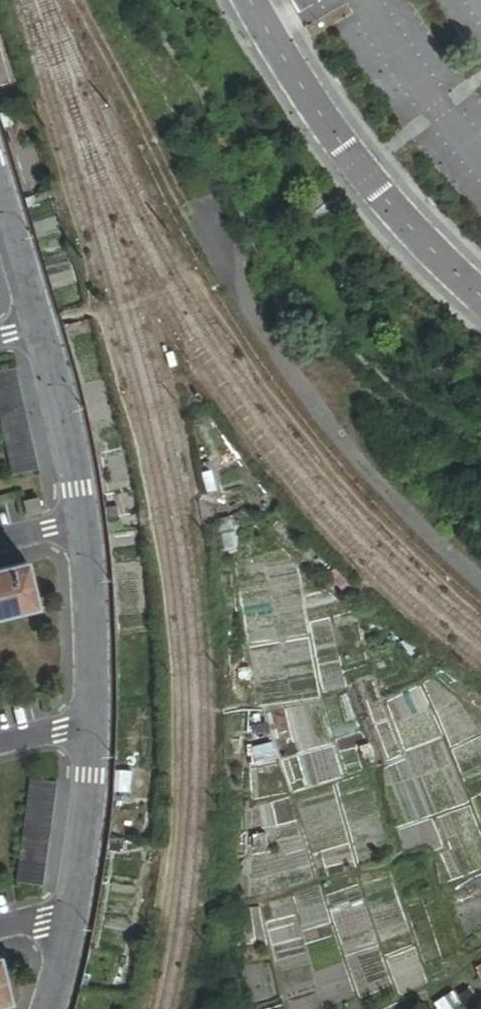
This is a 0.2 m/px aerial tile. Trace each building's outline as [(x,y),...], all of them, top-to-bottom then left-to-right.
[(15,368),(0,372),(0,418),(15,481),(40,475),(15,368)] [(202,474),(206,493),(215,492),(211,472),(202,474)] [(41,513),(37,499),(23,502),(27,517),(41,513)] [(27,564),(0,570),(0,615),(37,607),(27,564)] [(254,739),(268,736),(264,718),(250,722),(254,739)] [(43,886),(57,780),(31,777),(17,882),(43,886)] [(251,867),(256,892),(267,889),(262,865),(251,867)] [(230,1008),(246,1008),(252,1006),(246,987),(225,994),(230,1008)]
